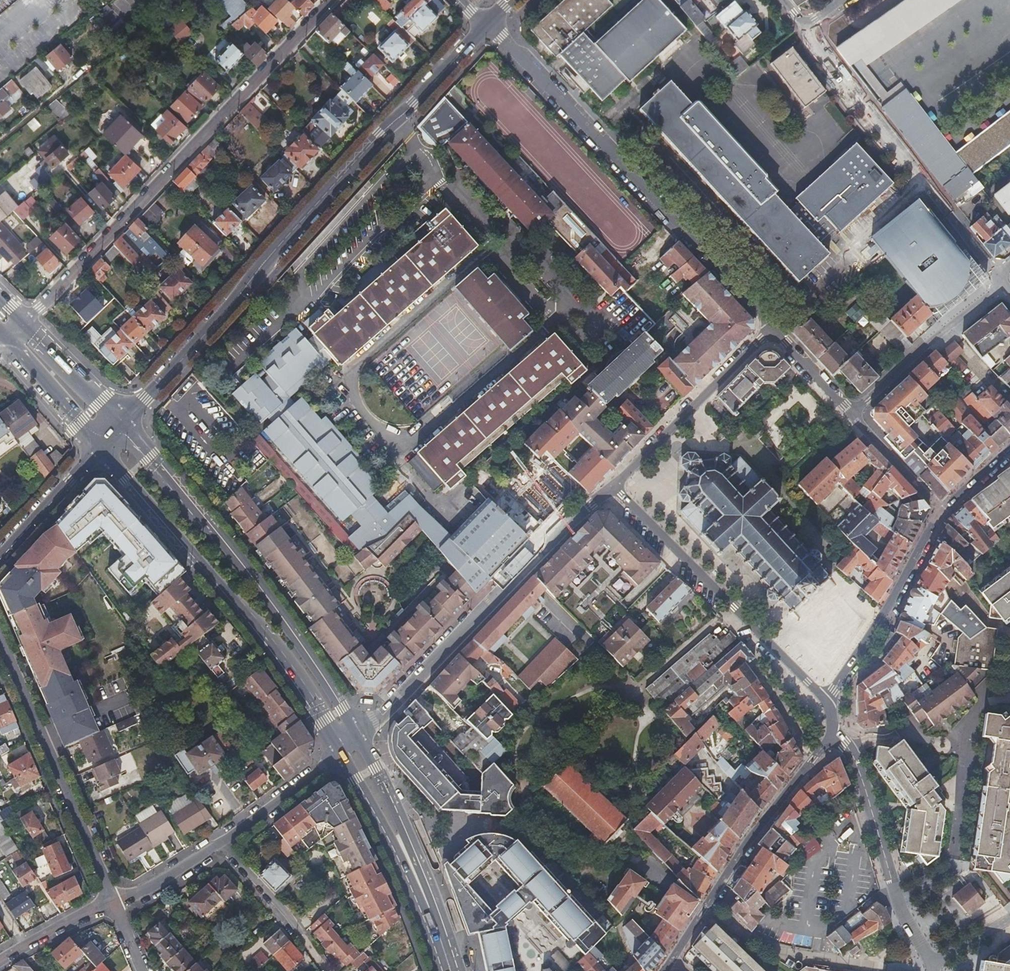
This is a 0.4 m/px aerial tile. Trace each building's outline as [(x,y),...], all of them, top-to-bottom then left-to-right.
[(249,7),(243,0),(217,0),(230,15),(234,20),(244,12),(249,7)] [(268,7),(290,29),(295,23),(286,14),(294,6),(289,0),(275,0),(268,7)] [(311,0),(291,0),(290,1),(294,6),(302,15),(313,3),(311,0)] [(346,9),(353,2),(351,0),(344,0),(340,4),(346,9)] [(376,3),(384,10),(390,5),(385,0),(373,0),(376,3)] [(400,26),(425,3),(428,0),(411,0),(394,16),(396,18),(394,20),(400,26)] [(589,90),(601,102),(625,81),(594,46),(582,35),(613,7),(607,0),(565,0),(531,32),(556,59),(559,56),(577,76),(586,86),(581,90),(585,94),(589,90)] [(594,46),(625,81),(628,85),(685,32),(655,0),(644,0),(594,46)] [(677,5),(695,27),(702,22),(704,20),(692,6),(700,0),(683,0),(677,5)] [(837,50),(851,68),(862,60),(866,65),(957,0),(908,0),(837,50)] [(425,3),(400,26),(404,29),(414,21),(423,30),(437,18),(425,3)] [(725,30),(726,29),(744,15),(734,3),(716,18),(725,30)] [(249,7),(244,12),(254,21),(265,32),(277,19),(262,4),(256,10),(251,5),(249,7)] [(331,14),(336,19),(346,9),(340,4),(331,14)] [(254,21),(244,12),(234,20),(230,23),(238,30),(244,23),(249,27),(254,21)] [(737,43),(735,44),(734,45),(742,55),(756,45),(753,41),(760,35),(755,28),(758,26),(746,12),(744,15),(726,29),(737,43)] [(349,32),(336,19),(331,14),(316,30),(320,35),(328,43),(342,29),(348,34),(349,32)] [(230,23),(234,20),(230,15),(219,24),(223,29),(230,23)] [(400,26),(394,20),(392,18),(387,23),(394,30),(389,35),(387,33),(384,36),(386,38),(377,48),(392,62),(414,39),(404,29),(400,26)] [(181,19),(168,29),(180,43),(192,32),(181,19)] [(714,38),(702,22),(695,27),(708,43),(714,38)] [(314,42),(320,35),(316,30),(309,38),(314,42)] [(243,53),(239,49),(230,40),(213,58),(226,70),(243,53)] [(246,42),(239,49),(243,53),(255,65),(266,53),(254,42),(250,47),(246,42)] [(299,48),(304,53),(309,57),(314,52),(304,42),(299,48)] [(58,68),(65,62),(72,56),(61,43),(47,54),(58,68)] [(804,110),(825,93),(791,50),(770,67),(804,110)] [(365,63),(363,61),(360,60),(355,65),(369,79),(382,65),(373,55),(365,63)] [(736,77),(742,73),(748,68),(739,56),(727,66),(736,77)] [(372,86),(359,74),(347,62),(342,67),(351,77),(340,88),(355,103),(372,86)] [(29,91),(30,90),(31,89),(36,96),(51,84),(35,65),(19,79),(29,91)] [(203,71),(188,87),(204,102),(219,86),(203,71)] [(583,95),(585,94),(581,90),(586,86),(577,76),(571,82),(583,95)] [(0,98),(0,115),(9,107),(2,99),(8,95),(4,90),(14,82),(11,77),(0,87),(0,97),(0,98)] [(893,185),(856,146),(796,202),(800,205),(790,214),(775,198),(779,195),(767,182),(769,180),(698,104),(693,109),(671,84),(640,113),(798,285),(829,256),(823,250),(893,185)] [(188,87),(187,88),(171,105),(188,121),(200,108),(202,109),(206,104),(204,102),(188,87)] [(881,107),(953,201),(977,182),(972,175),(1009,146),(1009,111),(956,153),(905,89),(881,107)] [(444,98),(436,107),(420,124),(417,128),(423,133),(422,134),(423,138),(425,142),(426,143),(429,145),(431,146),(434,146),(439,151),(448,142),(453,147),(466,130),(464,129),(468,126),(467,125),(469,123),(444,98)] [(329,101),(311,120),(329,138),(348,119),(347,118),(352,113),(346,107),(341,112),(329,101)] [(239,111),(244,117),(249,122),(255,116),(245,105),(239,111)] [(180,131),(181,132),(182,133),(186,128),(171,114),(167,119),(166,119),(156,130),(170,143),(175,138),(174,138),(180,131)] [(124,154),(132,145),(141,136),(120,116),(103,134),(124,154)] [(316,126),(307,136),(319,147),(322,149),(328,143),(326,140),(328,138),(329,138),(311,120),(310,121),(316,126)] [(475,126),(453,147),(532,233),(554,211),(475,126)] [(282,156),(283,157),(295,170),(319,147),(307,136),(304,133),(282,156)] [(52,167),(60,160),(68,154),(55,137),(39,150),(45,158),(49,163),(52,167)] [(218,153),(223,148),(214,138),(208,144),(218,153)] [(198,180),(202,176),(207,171),(207,168),(206,167),(209,162),(213,159),(204,149),(185,168),(195,178),(198,180)] [(65,166),(69,170),(87,155),(83,151),(65,166)] [(109,173),(112,176),(116,179),(117,178),(124,184),(139,168),(125,155),(109,173)] [(295,170),(283,157),(279,162),(278,161),(260,179),(273,192),(291,175),(291,174),(295,170)] [(43,168),(49,163),(45,158),(38,163),(40,165),(43,168)] [(34,170),(45,183),(51,178),(43,168),(40,165),(34,170)] [(95,172),(99,176),(103,180),(89,192),(102,207),(119,191),(99,168),(95,172)] [(182,192),(195,178),(185,168),(172,182),(182,192)] [(255,181),(228,209),(242,223),(268,196),(255,181)] [(994,195),(1002,205),(1009,215),(1009,214),(1009,183),(994,195)] [(0,195),(0,220),(13,210),(17,206),(4,192),(0,195)] [(93,216),(94,215),(94,213),(92,211),(80,197),(68,209),(80,222),(85,218),(86,220),(89,220),(93,216)] [(925,305),(932,314),(979,278),(964,258),(962,259),(960,256),(956,258),(949,249),(952,247),(948,243),(951,241),(920,200),(913,206),(914,207),(873,239),(909,285),(918,296),(925,305)] [(17,206),(13,210),(21,219),(31,211),(23,201),(17,206)] [(56,213),(59,211),(61,208),(55,202),(51,207),(56,213)] [(138,218),(150,231),(162,219),(158,215),(162,210),(153,202),(138,218)] [(565,204),(548,221),(566,241),(579,254),(591,242),(595,238),(565,204)] [(242,223),(228,209),(214,224),(227,238),(242,223)] [(335,358),(336,358),(342,365),(478,246),(446,209),(430,223),(435,229),(406,255),(399,248),(382,263),(388,270),(382,276),(377,270),(359,286),(358,285),(324,314),(320,309),(305,323),(315,335),(308,341),(297,328),(258,362),(270,375),(264,381),(257,373),(252,378),(233,394),(260,425),(268,419),(273,424),(264,432),(344,523),(353,515),(363,526),(351,537),(260,436),(253,441),(261,450),(270,460),(271,460),(332,528),(331,529),(354,555),(384,541),(399,527),(388,516),(382,522),(369,507),(376,501),(373,498),(381,490),(362,468),(322,421),(302,398),(295,404),(288,410),(277,398),(284,392),(286,394),(325,359),(323,357),(329,351),(335,358)] [(985,243),(998,231),(989,220),(991,219),(986,212),(970,228),(974,233),(976,232),(985,243)] [(995,220),(1002,228),(1005,225),(996,214),(992,218),(994,221),(995,220)] [(171,255),(150,231),(138,218),(113,244),(146,279),(171,255)] [(14,238),(0,221),(0,249),(14,238)] [(56,243),(55,245),(54,246),(60,251),(61,249),(65,252),(79,237),(64,221),(49,237),(56,243)] [(215,247),(217,244),(220,242),(202,223),(197,228),(196,228),(179,244),(199,265),(216,248),(215,247)] [(998,231),(985,243),(983,244),(993,257),(1009,244),(1009,233),(1005,225),(1002,228),(998,231)] [(655,256),(660,261),(679,243),(671,235),(664,227),(640,250),(644,254),(652,246),(651,245),(654,243),(662,251),(659,252),(655,256)] [(7,262),(9,260),(20,251),(23,249),(14,238),(0,249),(0,254),(7,262)] [(36,244),(39,248),(42,251),(36,257),(48,270),(59,260),(41,240),(36,244)] [(591,242),(576,258),(611,296),(620,287),(622,289),(629,282),(591,242)] [(679,243),(660,261),(656,265),(652,268),(655,271),(663,264),(669,269),(674,264),(676,265),(689,253),(687,251),(679,243)] [(952,247),(949,249),(956,258),(960,256),(952,247)] [(638,259),(644,254),(640,250),(635,254),(634,256),(638,259)] [(24,255),(20,251),(9,260),(13,265),(24,255)] [(689,253),(676,265),(682,271),(694,259),(689,253)] [(651,260),(656,265),(660,261),(655,256),(651,260)] [(100,283),(103,280),(106,277),(103,274),(110,268),(101,258),(88,271),(100,283)] [(623,266),(626,270),(637,282),(645,275),(630,259),(623,266)] [(682,271),(651,300),(643,308),(647,312),(682,281),(685,283),(689,280),(693,285),(683,295),(698,311),(709,301),(713,306),(727,293),(718,283),(701,265),(694,259),(682,271)] [(382,276),(388,270),(382,263),(381,262),(356,283),(358,285),(359,286),(377,270),(382,276)] [(488,281),(483,275),(478,269),(456,289),(511,352),(533,333),(523,322),(530,316),(495,276),(488,281)] [(191,284),(185,277),(178,270),(160,287),(174,302),(191,284)] [(727,293),(713,306),(725,317),(738,305),(732,298),(727,293)] [(73,301),(66,295),(56,305),(63,312),(73,301)] [(891,319),(892,321),(907,337),(932,314),(925,305),(918,296),(891,319)] [(725,317),(713,306),(709,301),(698,311),(711,325),(707,330),(729,353),(754,330),(754,321),(746,312),(738,305),(725,317)] [(126,310),(134,319),(147,333),(164,317),(151,302),(143,310),(141,308),(139,308),(137,310),(134,306),(130,306),(126,310)] [(881,331),(892,321),(891,319),(890,320),(876,305),(865,315),(881,331)] [(964,339),(1002,307),(1001,306),(962,337),(964,339)] [(1002,307),(964,339),(981,359),(994,349),(995,349),(997,348),(1003,348),(1004,342),(1009,338),(1009,318),(1002,307)] [(121,330),(122,331),(135,345),(147,333),(134,319),(121,330)] [(818,359),(833,346),(809,320),(800,328),(798,326),(793,333),(808,348),(818,359)] [(892,321),(881,331),(903,354),(914,345),(907,337),(892,321)] [(135,345),(122,331),(118,335),(112,330),(103,338),(92,327),(84,334),(114,364),(135,345)] [(710,372),(729,353),(707,330),(686,349),(710,372)] [(660,348),(645,332),(644,333),(587,384),(590,388),(601,400),(610,393),(611,394),(644,365),(643,364),(660,348)] [(570,385),(586,372),(555,335),(417,454),(419,455),(410,463),(434,491),(443,483),(449,490),(466,476),(460,469),(564,378),(570,385)] [(955,343),(941,356),(948,364),(951,367),(959,359),(964,353),(955,343)] [(834,344),(833,346),(818,359),(827,368),(834,376),(840,370),(850,361),(834,344)] [(710,373),(710,372),(686,349),(672,362),(695,387),(710,373)] [(718,398),(736,417),(739,414),(737,412),(765,386),(774,384),(774,383),(791,367),(786,362),(783,358),(782,360),(781,358),(780,355),(778,353),(776,352),(774,351),(771,350),(767,350),(764,351),(763,351),(760,353),(758,356),(757,358),(756,360),(756,359),(747,367),(748,368),(718,398)] [(936,351),(924,363),(936,376),(948,364),(941,356),(936,351)] [(859,352),(850,361),(840,370),(861,393),(878,378),(858,357),(861,354),(859,352)] [(1005,361),(1009,368),(999,378),(1006,384),(1009,381),(1009,356),(1005,361)] [(684,397),(695,387),(672,362),(669,359),(658,368),(684,397)] [(959,359),(951,367),(955,371),(960,376),(968,368),(959,359)] [(924,363),(908,377),(925,394),(940,380),(936,376),(924,363)] [(194,374),(191,377),(188,381),(197,391),(204,385),(194,374)] [(925,394),(908,377),(896,388),(916,408),(917,407),(927,396),(925,394)] [(1007,402),(994,388),(991,387),(982,395),(978,391),(975,394),(991,412),(1009,435),(1009,405),(1007,402)] [(595,447),(615,469),(629,454),(645,437),(631,422),(625,427),(619,420),(608,431),(592,413),(603,402),(601,400),(590,388),(589,390),(587,388),(580,395),(576,391),(563,406),(561,404),(560,406),(563,410),(583,432),(595,447)] [(896,388),(890,394),(914,420),(922,412),(917,407),(916,408),(896,388)] [(1009,436),(1009,435),(991,412),(975,394),(973,391),(965,399),(977,414),(989,428),(1003,443),(1009,436)] [(949,492),(975,467),(954,446),(948,439),(945,437),(943,434),(932,445),(927,449),(919,440),(924,436),(911,423),(914,420),(890,394),(884,399),(886,402),(879,409),(879,416),(891,430),(889,433),(892,446),(898,452),(904,459),(913,451),(926,466),(949,492)] [(2,422),(22,404),(16,397),(0,409),(0,419),(2,422)] [(991,454),(998,447),(985,431),(974,418),(958,398),(949,406),(953,410),(964,424),(971,432),(990,453),(991,454)] [(886,402),(884,399),(875,408),(875,419),(881,426),(888,433),(889,433),(891,430),(879,416),(879,409),(886,402)] [(627,400),(613,413),(619,420),(625,427),(631,422),(645,437),(653,428),(627,400)] [(22,404),(2,422),(14,438),(36,423),(22,404)] [(175,410),(186,422),(189,420),(191,418),(180,406),(175,410)] [(528,441),(541,455),(549,448),(556,457),(569,471),(586,490),(590,487),(594,491),(615,469),(595,447),(579,462),(566,448),(583,432),(563,410),(560,406),(548,420),(547,418),(528,441)] [(946,416),(953,410),(949,406),(943,412),(946,416)] [(943,412),(940,409),(929,419),(943,434),(945,437),(948,435),(956,427),(946,416),(943,412)] [(0,419),(0,456),(18,443),(14,438),(2,422),(0,419)] [(244,477),(243,476),(231,487),(210,463),(209,465),(205,460),(217,450),(189,420),(186,422),(173,434),(191,454),(192,454),(228,496),(230,498),(248,482),(249,481),(244,477)] [(36,423),(14,438),(18,443),(21,447),(33,439),(29,433),(38,425),(36,423)] [(975,467),(990,453),(971,432),(964,424),(963,425),(958,429),(963,437),(954,446),(975,467)] [(998,447),(1003,443),(989,428),(985,431),(998,447)] [(892,446),(889,433),(888,433),(884,437),(892,446)] [(924,436),(919,440),(927,449),(932,445),(924,436)] [(44,478),(53,467),(62,457),(56,449),(46,457),(33,439),(21,447),(44,478)] [(798,483),(816,503),(836,485),(835,484),(837,481),(840,472),(840,471),(840,470),(867,448),(858,439),(831,462),(827,458),(798,483)] [(883,500),(881,498),(873,491),(892,466),(882,456),(871,444),(867,448),(840,470),(840,472),(847,481),(850,478),(870,462),(875,467),(875,473),(861,489),(854,497),(860,503),(862,505),(874,516),(881,508),(885,506),(888,504),(885,502),(883,500)] [(674,453),(673,457),(672,461),(680,469),(679,482),(672,487),(672,493),(680,497),(680,498),(671,506),(691,528),(691,529),(710,550),(721,539),(761,583),(758,585),(757,592),(762,598),(767,598),(771,595),(784,609),(786,608),(792,615),(791,616),(795,621),(801,614),(826,592),(832,586),(828,582),(827,583),(821,577),(822,575),(809,560),(813,557),(813,551),(809,546),(803,546),(799,549),(760,505),(772,494),(752,474),(752,475),(733,454),(728,458),(724,461),(724,451),(716,446),(710,452),(703,454),(695,457),(688,449),(679,448),(674,453)] [(556,457),(549,448),(541,455),(518,476),(538,498),(569,471),(556,457)] [(259,470),(270,460),(261,450),(250,460),(259,470)] [(949,492),(926,466),(913,451),(904,459),(941,500),(949,492)] [(898,497),(900,499),(917,493),(906,482),(893,467),(892,466),(873,491),(881,498),(889,488),(898,497)] [(988,522),(996,528),(1001,530),(1004,528),(1003,525),(1009,519),(1009,468),(998,478),(999,479),(989,488),(973,502),(988,522)] [(837,481),(842,486),(847,481),(840,472),(837,481)] [(842,486),(854,497),(861,489),(850,478),(847,481),(842,486)] [(458,572),(477,595),(519,550),(524,545),(527,536),(536,527),(488,480),(478,490),(488,500),(451,539),(443,530),(431,540),(458,572)] [(248,482),(230,498),(250,520),(241,527),(292,597),(310,581),(329,603),(310,620),(313,624),(310,627),(336,663),(357,690),(379,694),(477,595),(458,572),(447,584),(446,582),(444,582),(442,581),(441,582),(439,583),(439,585),(439,586),(440,588),(441,588),(441,589),(425,605),(424,604),(423,603),(421,603),(420,603),(419,604),(418,605),(418,607),(418,609),(420,610),(413,618),(410,616),(401,625),(403,627),(398,632),(397,632),(396,631),(394,631),(393,631),(392,631),(391,633),(390,635),(391,637),(392,638),(385,646),(382,643),(370,654),(335,608),(341,603),(305,555),(308,553),(303,547),(300,548),(273,512),(268,516),(254,497),(257,494),(248,482)] [(590,487),(586,490),(589,494),(590,495),(594,491),(590,487)] [(885,502),(888,504),(885,506),(886,508),(884,510),(894,518),(891,523),(894,526),(897,521),(901,507),(902,507),(904,506),(901,500),(900,499),(898,497),(889,488),(881,498),(883,500),(885,502)] [(901,500),(904,506),(910,503),(923,500),(917,493),(900,499),(901,500)] [(250,520),(230,498),(228,496),(224,500),(231,509),(229,511),(241,527),(250,520)] [(411,497),(388,516),(399,527),(411,515),(412,515),(421,507),(411,497)] [(910,503),(904,506),(909,510),(908,521),(922,525),(930,508),(923,500),(910,503)] [(986,523),(970,504),(969,502),(967,503),(963,506),(970,516),(973,520),(980,528),(986,523)] [(986,523),(988,522),(973,502),(970,504),(986,523)] [(913,544),(874,516),(862,505),(860,503),(837,525),(838,527),(851,541),(854,544),(893,580),(913,544)] [(881,508),(874,516),(913,544),(914,542),(922,525),(908,521),(909,510),(904,506),(902,507),(901,507),(897,521),(894,526),(891,523),(894,518),(884,510),(886,508),(885,506),(881,508)] [(968,525),(973,520),(970,516),(963,506),(961,509),(954,515),(960,524),(966,532),(970,528),(968,525)] [(412,515),(411,515),(424,531),(431,540),(443,530),(421,507),(412,515)] [(411,515),(399,527),(384,541),(354,555),(367,570),(372,565),(374,566),(376,567),(378,567),(379,566),(382,564),(383,563),(385,565),(424,531),(411,515)] [(980,528),(973,520),(968,525),(970,528),(966,532),(960,524),(954,515),(950,518),(945,523),(948,525),(960,537),(961,536),(968,542),(971,539),(984,553),(985,553),(992,561),(1007,549),(995,535),(1001,530),(996,528),(988,522),(986,523),(989,527),(986,530),(985,529),(982,530),(981,529),(980,528)] [(659,562),(611,516),(596,516),(534,577),(547,591),(553,598),(590,560),(585,554),(595,544),(601,551),(606,547),(629,569),(625,573),(638,585),(659,562)] [(966,544),(960,537),(948,525),(944,532),(938,540),(941,543),(957,556),(966,544)] [(968,566),(957,556),(941,543),(928,563),(941,574),(950,582),(953,578),(949,568),(952,564),(955,569),(966,580),(973,574),(968,566)] [(846,575),(847,576),(858,563),(866,572),(864,575),(871,581),(864,591),(878,603),(894,580),(893,580),(854,544),(849,549),(832,562),(846,575)] [(1007,549),(992,561),(995,566),(1009,554),(1009,553),(1007,549)] [(941,574),(928,563),(922,576),(942,591),(950,582),(941,574)] [(1009,569),(1009,565),(980,588),(981,590),(1009,569)] [(981,590),(990,602),(993,606),(992,618),(1003,620),(1004,621),(1006,619),(1007,614),(1009,614),(1009,569),(981,590)] [(937,599),(942,592),(942,591),(922,576),(916,588),(916,589),(920,591),(921,590),(937,599)] [(190,589),(180,577),(150,600),(160,613),(169,606),(186,592),(190,589)] [(486,657),(490,659),(501,647),(497,643),(524,615),(528,619),(542,605),(538,600),(547,591),(534,577),(472,643),(485,656),(486,657)] [(692,591),(678,578),(663,593),(660,589),(653,597),(656,600),(647,610),(661,623),(692,591)] [(305,612),(310,620),(329,603),(310,581),(292,597),(293,598),(291,599),(302,614),(305,612)] [(932,607),(937,599),(921,590),(920,591),(916,589),(901,621),(922,629),(926,623),(935,625),(941,614),(932,607)] [(189,644),(203,633),(218,622),(207,610),(204,613),(186,592),(169,606),(182,621),(176,626),(180,631),(179,632),(189,644)] [(966,635),(970,639),(986,627),(966,607),(961,612),(951,602),(949,604),(941,614),(963,632),(966,635)] [(139,610),(125,620),(137,637),(151,627),(139,610)] [(959,638),(963,632),(941,614),(935,625),(926,623),(922,629),(932,636),(928,642),(919,651),(914,657),(916,658),(909,666),(915,671),(923,682),(925,684),(934,676),(944,669),(938,662),(956,664),(958,652),(960,653),(961,647),(958,646),(955,646),(955,643),(955,639),(959,639),(959,638)] [(633,615),(604,639),(628,667),(657,643),(633,615)] [(932,636),(922,629),(901,621),(896,632),(905,638),(919,651),(928,642),(932,636)] [(958,652),(956,664),(981,668),(991,670),(994,651),(996,651),(997,642),(995,642),(996,629),(986,627),(970,639),(966,635),(955,643),(955,646),(958,646),(961,647),(960,653),(958,652)] [(722,640),(681,677),(700,697),(728,671),(731,674),(745,663),(747,666),(755,659),(742,643),(716,666),(712,661),(737,638),(732,632),(722,640)] [(914,657),(919,651),(905,638),(896,632),(883,661),(887,665),(903,682),(910,675),(915,671),(909,666),(916,658),(914,657)] [(966,635),(963,632),(959,638),(959,639),(955,639),(955,643),(966,635)] [(210,641),(203,633),(189,644),(196,652),(210,641)] [(741,697),(746,693),(744,690),(757,680),(753,674),(747,666),(745,663),(731,674),(728,671),(700,697),(681,677),(722,640),(717,634),(713,634),(679,663),(648,690),(690,738),(697,731),(691,724),(694,722),(686,712),(690,709),(696,716),(735,680),(737,682),(732,686),(741,697)] [(518,676),(520,679),(561,643),(558,640),(518,676)] [(226,658),(224,655),(221,652),(225,649),(221,644),(217,647),(213,642),(197,654),(217,679),(224,673),(218,665),(226,658)] [(490,659),(486,657),(485,656),(472,643),(460,655),(461,655),(472,666),(481,658),(489,667),(499,663),(501,666),(504,663),(490,659)] [(561,643),(520,679),(530,690),(540,681),(547,690),(579,662),(561,643)] [(431,686),(455,710),(463,702),(458,696),(474,680),(481,687),(484,684),(487,681),(472,666),(461,655),(448,668),(449,668),(431,686)] [(923,682),(916,686),(911,690),(906,694),(900,685),(903,682),(887,665),(862,684),(871,698),(877,694),(887,709),(895,704),(901,698),(921,722),(927,717),(935,725),(973,694),(966,685),(968,683),(980,671),(981,668),(956,664),(938,662),(944,669),(934,676),(925,684),(923,682)] [(275,689),(276,688),(277,687),(261,665),(240,683),(281,736),(270,745),(281,759),(272,766),(283,780),(308,759),(312,738),(296,718),(295,719),(289,711),(291,710),(275,689)] [(916,686),(923,682),(915,671),(910,675),(914,679),(912,681),(916,686)] [(984,676),(980,671),(968,683),(972,687),(984,676)] [(911,690),(916,686),(912,681),(914,679),(910,675),(903,682),(900,685),(906,694),(911,690)] [(746,693),(747,694),(760,684),(757,680),(744,690),(746,693)] [(228,693),(232,690),(235,687),(231,682),(224,688),(228,693)] [(499,701),(502,698),(506,695),(494,682),(488,688),(493,693),(499,701)] [(753,727),(765,716),(775,706),(768,696),(760,684),(747,694),(750,697),(738,708),(732,702),(725,709),(748,733),(753,727)] [(883,711),(887,709),(877,694),(871,698),(862,684),(859,687),(858,716),(875,709),(877,713),(883,711)] [(467,732),(472,727),(465,719),(455,710),(431,686),(416,701),(430,715),(439,706),(465,730),(467,732)] [(472,713),(465,719),(472,727),(487,741),(493,737),(494,733),(500,735),(506,729),(505,723),(509,722),(514,717),(499,701),(493,693),(486,699),(488,702),(486,704),(486,707),(486,711),(482,714),(480,714),(476,714),(474,716),(472,713)] [(0,697),(0,732),(1,735),(18,728),(3,695),(0,697)] [(416,738),(434,720),(430,715),(416,701),(402,715),(407,720),(398,729),(395,726),(394,728),(396,730),(393,734),(392,741),(392,748),(393,751),(395,756),(397,760),(398,762),(400,765),(443,810),(467,811),(468,813),(492,814),(494,816),(508,815),(511,813),(514,810),(512,807),(511,805),(509,800),(509,798),(509,796),(510,791),(511,789),(514,786),(493,764),(492,764),(482,773),(482,790),(470,790),(470,785),(470,784),(469,783),(468,783),(466,783),(465,783),(461,787),(441,766),(445,762),(446,759),(445,756),(442,755),(440,755),(435,760),(416,738)] [(748,733),(758,743),(775,734),(781,746),(793,739),(791,734),(779,713),(775,706),(765,716),(770,722),(765,727),(766,728),(763,731),(760,734),(753,727),(748,733)] [(888,726),(883,711),(877,713),(875,709),(858,716),(858,725),(865,730),(888,726)] [(770,722),(765,716),(753,727),(760,734),(763,731),(766,728),(765,727),(770,722)] [(698,735),(703,742),(723,726),(716,718),(698,735)] [(999,720),(992,719),(986,718),(982,741),(994,743),(995,743),(999,720)] [(988,873),(989,866),(998,798),(1007,799),(1007,796),(1005,796),(1005,794),(996,792),(1002,747),(1009,748),(1009,722),(999,720),(995,743),(994,743),(989,777),(988,776),(974,871),(988,873)] [(394,728),(395,726),(394,724),(392,726),(390,732),(388,741),(388,748),(389,753),(391,758),(394,765),(441,815),(444,812),(443,810),(400,765),(398,762),(397,760),(395,756),(393,751),(392,748),(392,741),(393,734),(396,730),(394,728)] [(465,730),(453,741),(460,748),(482,773),(492,764),(480,751),(488,743),(487,741),(472,727),(467,732),(465,730)] [(80,740),(84,751),(89,762),(111,752),(102,730),(80,740)] [(184,749),(179,752),(175,755),(188,774),(196,768),(200,774),(226,757),(222,751),(230,745),(221,732),(213,737),(212,737),(187,753),(184,749)] [(732,746),(738,741),(729,732),(723,737),(732,746)] [(779,755),(774,760),(790,776),(803,759),(793,739),(781,746),(775,734),(758,743),(766,752),(773,748),(776,746),(782,753),(779,755)] [(705,746),(703,742),(698,735),(676,757),(685,766),(705,746)] [(871,763),(887,783),(903,804),(916,805),(915,811),(907,810),(905,827),(901,829),(901,834),(904,837),(902,853),(918,856),(926,866),(938,858),(944,810),(939,804),(945,799),(900,740),(888,749),(876,747),(874,761),(871,763)] [(0,746),(0,755),(9,750),(5,743),(0,746)] [(1002,747),(996,792),(1005,794),(1005,796),(1007,796),(1007,799),(998,798),(989,866),(995,874),(1003,886),(1009,881),(1009,880),(1009,748),(1002,747)] [(779,755),(773,748),(766,752),(774,760),(779,755)] [(750,774),(764,781),(778,792),(780,789),(790,776),(774,760),(766,752),(746,770),(750,774)] [(7,766),(14,777),(34,765),(29,753),(7,766)] [(740,777),(738,774),(736,772),(721,756),(715,760),(734,782),(740,777)] [(97,782),(99,786),(101,791),(118,783),(115,776),(120,773),(114,759),(93,768),(99,781),(97,782)] [(820,770),(799,791),(806,798),(806,799),(820,787),(824,788),(829,799),(847,786),(847,785),(846,784),(836,759),(820,770)] [(580,770),(579,771),(578,772),(569,763),(552,779),(550,777),(542,785),(588,829),(586,830),(597,841),(600,839),(605,845),(611,839),(614,841),(627,827),(624,824),(629,820),(619,811),(621,809),(617,805),(615,807),(601,794),(603,791),(598,787),(596,789),(582,775),(584,773),(580,770)] [(14,777),(12,779),(10,780),(15,788),(19,785),(20,788),(39,776),(34,765),(14,777)] [(743,780),(750,774),(746,770),(743,766),(736,772),(738,774),(740,777),(743,780)] [(648,806),(653,812),(665,825),(670,820),(667,817),(677,808),(680,811),(691,800),(688,797),(698,787),(701,791),(705,787),(690,771),(687,768),(648,806)] [(251,790),(258,785),(266,780),(258,770),(244,780),(251,790)] [(709,770),(690,771),(705,787),(719,802),(727,795),(725,793),(724,785),(717,785),(717,777),(710,777),(709,770)] [(764,781),(747,796),(760,811),(762,812),(778,792),(764,781)] [(283,839),(289,847),(299,840),(298,837),(314,825),(321,823),(322,826),(324,824),(331,831),(337,842),(332,845),(341,865),(346,862),(352,874),(345,878),(348,884),(345,886),(349,893),(348,893),(357,912),(358,911),(360,916),(363,914),(368,922),(369,922),(378,939),(399,920),(394,910),(396,909),(390,896),(391,895),(382,877),(381,878),(375,864),(378,863),(342,789),(327,785),(273,826),(283,839)] [(695,796),(701,791),(698,787),(688,797),(691,800),(695,796)] [(798,792),(769,829),(794,849),(799,853),(806,858),(812,853),(819,849),(810,836),(804,830),(801,825),(795,830),(793,827),(797,824),(793,819),(811,804),(806,799),(806,798),(799,791),(798,792)] [(710,811),(718,819),(739,841),(749,826),(760,811),(747,796),(743,792),(737,800),(731,795),(724,804),(730,809),(723,818),(720,815),(726,809),(719,802),(710,811)] [(699,801),(695,796),(691,800),(680,811),(675,815),(679,820),(699,801)] [(171,814),(176,822),(181,830),(190,825),(192,828),(211,816),(198,798),(171,814)] [(20,818),(29,813),(25,805),(16,811),(20,818)] [(13,813),(8,806),(0,811),(0,810),(0,820),(13,813)] [(675,815),(680,811),(677,808),(667,817),(670,820),(675,815)] [(141,826),(152,844),(174,830),(161,810),(139,824),(141,826)] [(32,837),(42,831),(44,830),(32,811),(29,813),(20,818),(32,837)] [(665,825),(653,812),(634,830),(679,877),(680,878),(701,899),(719,873),(702,859),(693,871),(689,869),(687,871),(670,854),(650,834),(655,828),(659,831),(665,825)] [(693,851),(702,859),(719,873),(738,842),(739,841),(718,819),(700,836),(704,840),(693,851)] [(7,856),(10,853),(18,849),(0,821),(0,846),(7,856)] [(183,834),(192,828),(190,825),(181,830),(183,834)] [(153,847),(152,844),(141,826),(117,842),(127,859),(144,849),(146,852),(153,847)] [(757,845),(761,848),(781,862),(794,849),(769,829),(757,845)] [(48,842),(42,831),(32,837),(38,847),(48,842)] [(811,835),(810,836),(819,849),(820,848),(811,835)] [(609,936),(534,853),(532,855),(527,849),(522,845),(518,843),(516,842),(511,839),(505,838),(501,837),(494,836),(488,836),(483,837),(479,838),(475,839),(469,843),(471,846),(467,849),(457,858),(457,859),(457,862),(453,866),(457,871),(454,872),(472,924),(477,922),(480,935),(488,970),(515,970),(507,931),(511,928),(514,927),(515,926),(515,924),(515,923),(514,922),(509,917),(508,915),(506,917),(502,914),(498,917),(471,886),(492,867),(498,863),(501,860),(508,868),(505,870),(516,881),(518,879),(528,889),(521,895),(520,897),(523,900),(521,902),(523,904),(529,910),(530,911),(532,911),(533,911),(534,910),(535,909),(535,908),(535,907),(535,905),(536,904),(538,901),(573,940),(571,942),(568,945),(568,948),(569,949),(570,949),(572,950),(573,950),(578,945),(581,942),(585,946),(582,950),(587,956),(595,948),(600,945),(609,936)] [(289,847),(283,839),(275,845),(286,859),(294,853),(289,847)] [(49,862),(64,856),(58,842),(43,849),(49,862)] [(781,862),(761,848),(746,869),(739,878),(751,887),(757,894),(774,871),(784,878),(792,870),(786,866),(781,862)] [(35,876),(18,849),(10,853),(18,866),(12,870),(21,886),(35,876)] [(70,870),(64,856),(49,862),(55,876),(70,870)] [(281,886),(282,884),(290,877),(273,859),(265,867),(266,868),(259,876),(258,877),(274,892),(275,892),(281,886)] [(508,868),(501,860),(498,863),(505,870),(508,868)] [(454,872),(457,871),(453,866),(451,865),(450,864),(449,863),(448,863),(447,863),(446,864),(445,865),(445,866),(445,867),(470,937),(480,935),(477,922),(472,924),(454,872)] [(77,881),(83,878),(80,870),(74,873),(77,881)] [(629,912),(628,907),(634,897),(636,894),(639,896),(642,891),(640,889),(646,881),(633,873),(628,880),(627,879),(612,902),(625,917),(629,912)] [(212,880),(207,885),(220,900),(223,903),(236,892),(224,877),(216,884),(212,880)] [(73,878),(60,884),(68,900),(81,893),(73,878)] [(650,938),(665,954),(701,899),(680,878),(668,896),(667,897),(671,899),(667,904),(665,903),(659,911),(657,914),(664,919),(650,938)] [(750,929),(754,923),(762,914),(756,908),(763,900),(757,894),(751,887),(739,878),(731,890),(736,894),(734,898),(736,900),(728,908),(750,929)] [(0,879),(0,895),(3,899),(10,894),(0,879)] [(68,900),(60,884),(46,892),(55,907),(68,900)] [(220,900),(207,885),(187,902),(200,918),(220,900)] [(979,891),(978,890),(976,891),(975,891),(970,885),(954,899),(968,917),(985,904),(980,898),(982,896),(982,894),(981,892),(979,891)] [(283,888),(281,886),(275,892),(277,894),(283,888)] [(6,904),(10,911),(15,918),(34,905),(25,891),(6,904)] [(521,905),(523,904),(521,902),(523,900),(520,897),(521,895),(518,892),(514,896),(521,905)] [(667,897),(668,896),(666,894),(656,909),(659,911),(665,903),(667,904),(671,899),(667,897)] [(538,901),(536,904),(571,942),(573,940),(538,901)] [(849,935),(845,930),(841,925),(826,937),(837,950),(851,939),(854,943),(872,933),(890,920),(885,908),(876,902),(862,913),(868,921),(849,935)] [(498,910),(502,914),(506,917),(508,915),(509,917),(511,915),(502,906),(498,910)] [(858,913),(841,925),(845,930),(849,935),(868,921),(862,913),(858,913)] [(333,926),(324,915),(313,925),(318,931),(315,933),(314,934),(323,944),(322,946),(325,950),(339,938),(330,928),(333,926)] [(665,954),(650,938),(632,919),(625,926),(627,929),(625,931),(634,955),(633,956),(638,963),(630,970),(650,970),(665,954)] [(149,939),(154,945),(167,934),(158,923),(148,932),(152,937),(149,939)] [(736,948),(714,930),(711,926),(707,930),(703,927),(690,947),(691,948),(689,951),(704,964),(709,959),(724,952),(729,946),(734,950),(736,948)] [(273,956),(288,943),(278,931),(262,945),(272,957),(273,956)] [(165,962),(181,947),(169,933),(167,934),(154,945),(160,952),(156,955),(164,963),(165,962)] [(94,967),(100,962),(105,958),(90,942),(87,944),(78,934),(69,938),(82,953),(90,962),(94,967)] [(63,969),(82,953),(69,938),(51,954),(63,969)] [(347,947),(339,938),(325,950),(329,954),(330,952),(340,962),(341,961),(344,959),(349,965),(359,956),(360,955),(350,944),(347,947)] [(288,943),(273,956),(276,959),(287,970),(290,970),(303,960),(288,943)] [(736,948),(734,950),(729,946),(724,952),(709,959),(704,964),(712,970),(762,970),(736,948)] [(181,947),(165,962),(172,970),(185,970),(195,963),(181,947)] [(595,948),(587,956),(579,963),(586,970),(616,970),(595,948)] [(359,956),(369,967),(370,966),(372,968),(375,965),(363,952),(360,955),(359,956)] [(263,957),(260,953),(255,957),(257,959),(247,969),(249,970),(256,970),(258,970),(267,962),(263,957)] [(556,960),(565,970),(572,970),(560,956),(556,960)] [(24,960),(14,966),(18,970),(33,970),(24,960)] [(1009,962),(1008,966),(983,961),(982,970),(1009,970),(1009,962)] [(94,967),(90,962),(79,970),(89,970),(94,967)] [(94,967),(89,970),(108,970),(100,962),(94,967)] [(195,963),(185,970),(202,970),(195,963)]
